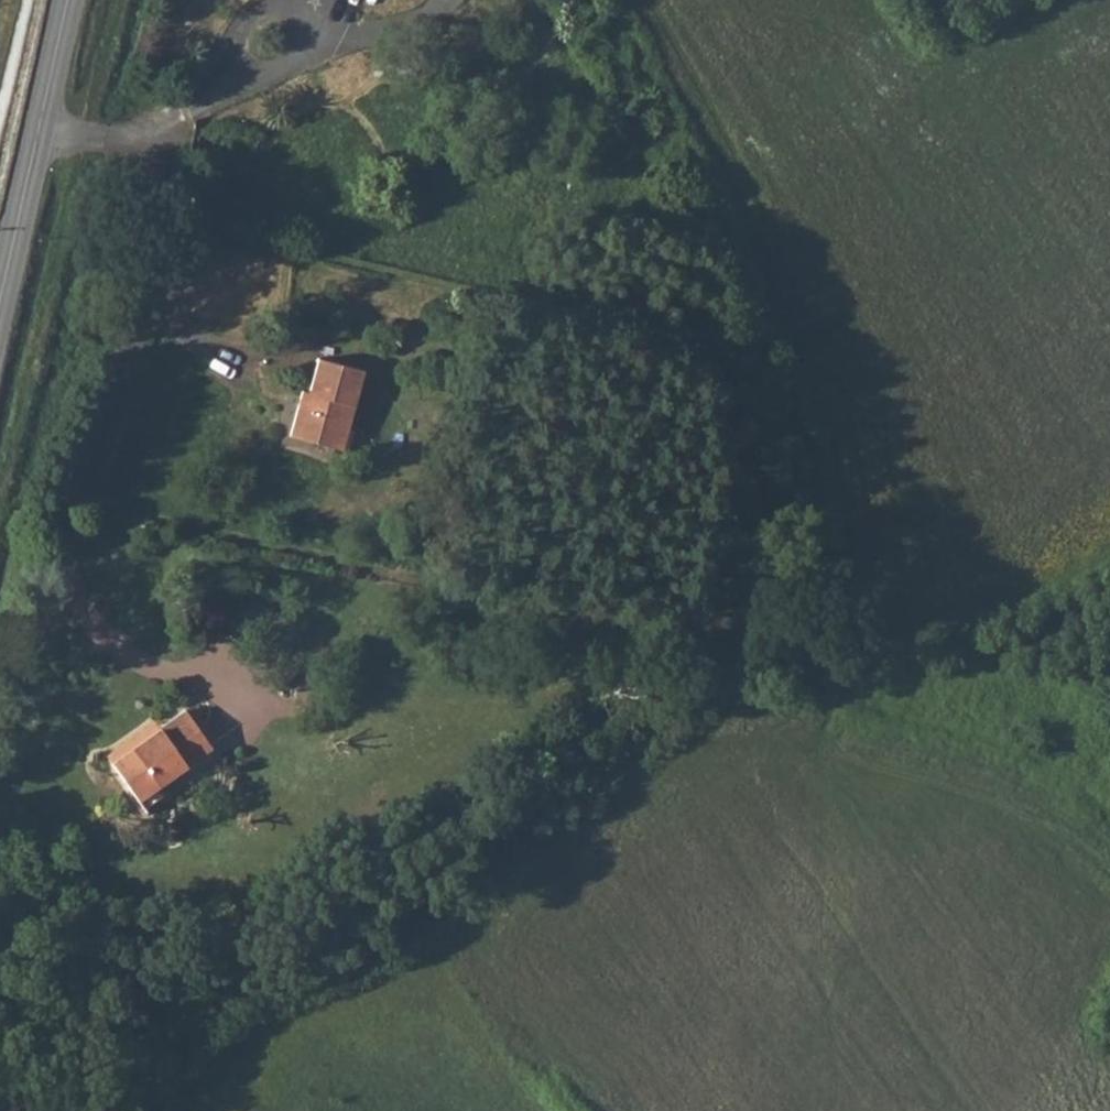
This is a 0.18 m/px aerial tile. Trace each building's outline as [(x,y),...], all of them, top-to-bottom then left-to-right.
[(361,377),(316,365),(308,401),(302,400),(291,446),(342,457),(361,377)] [(184,708),(107,758),(134,798),(210,746),(184,708)]
